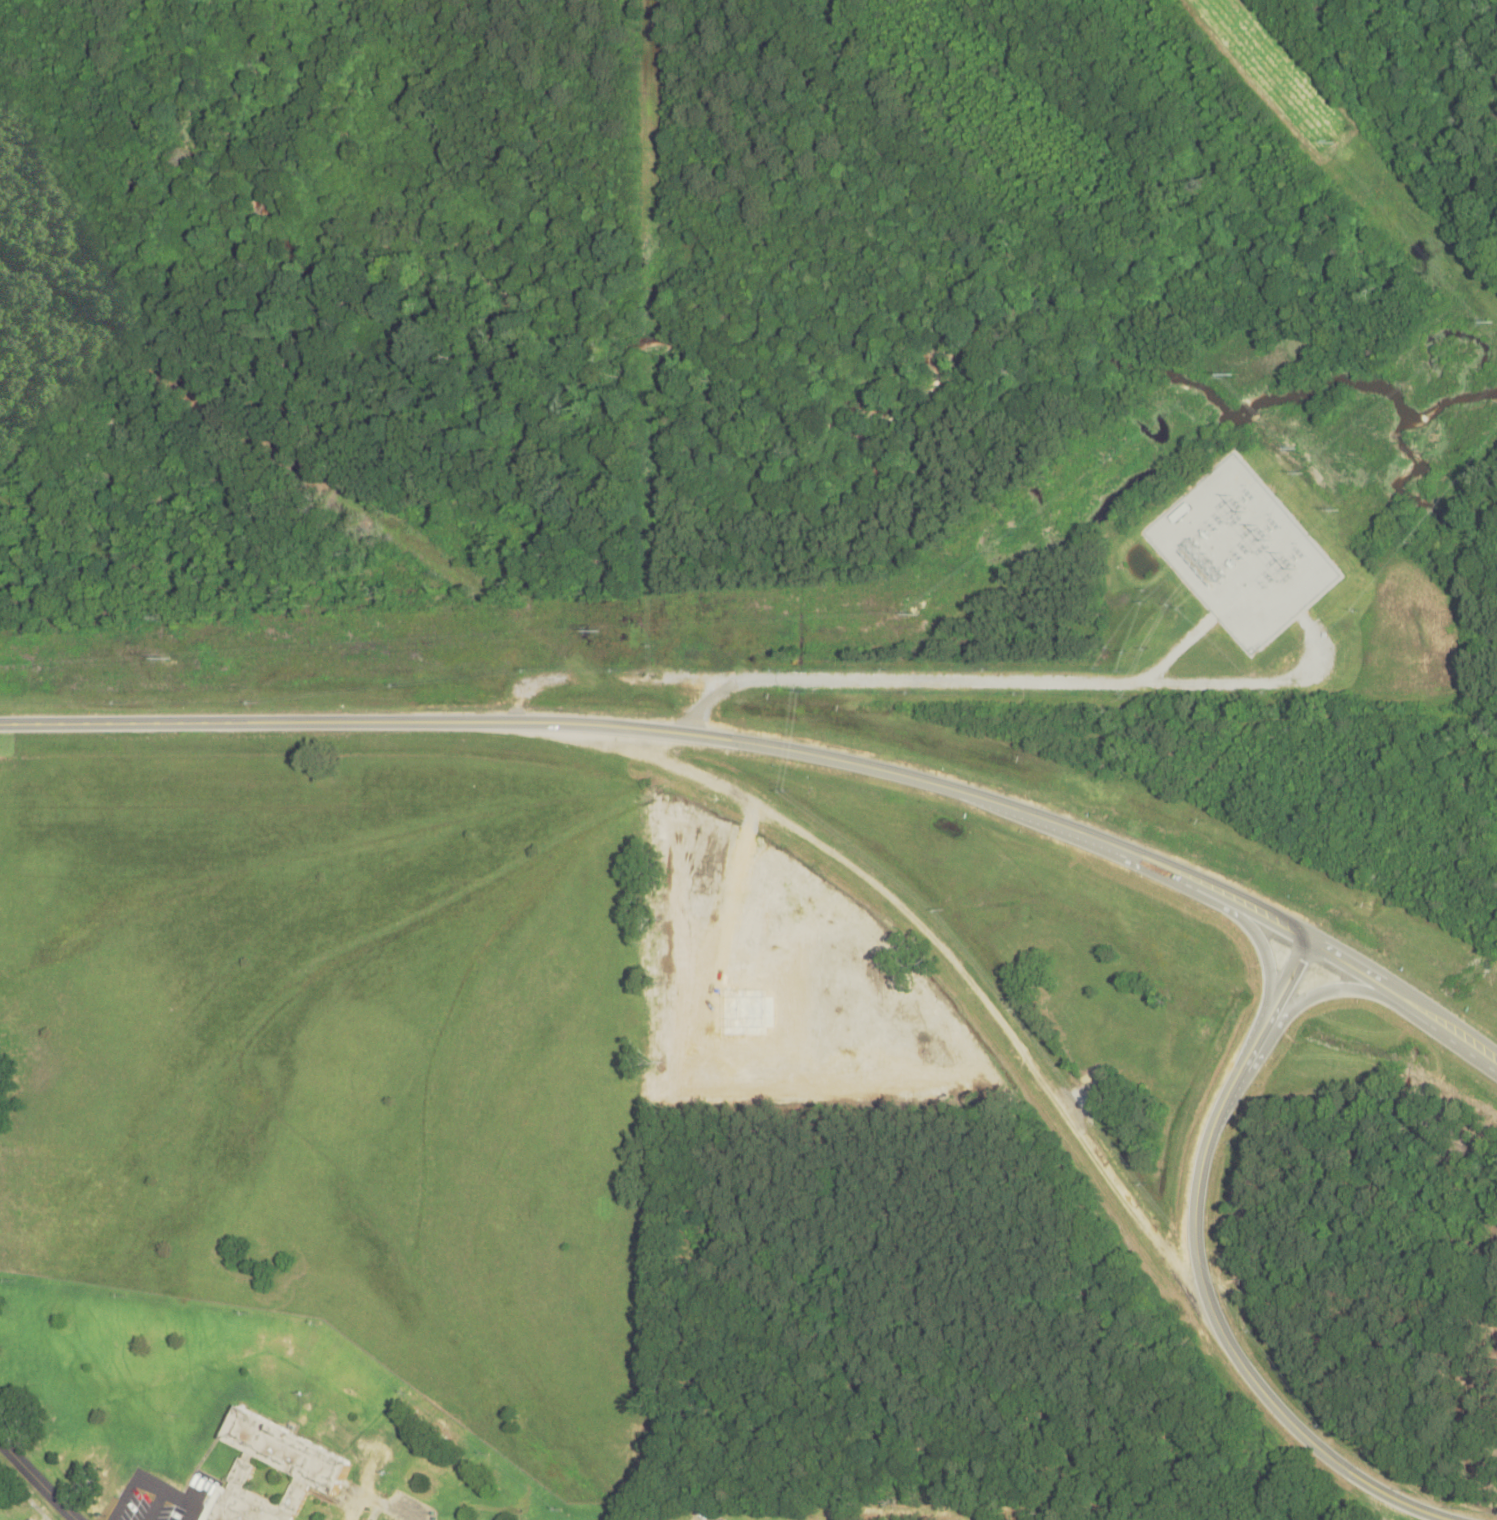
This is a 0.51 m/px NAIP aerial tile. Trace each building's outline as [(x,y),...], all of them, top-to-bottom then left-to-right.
[(309,1484),(337,1495),(353,1456),(236,1408),(223,1440),(245,1449),(228,1489),(218,1485),(204,1519),(294,1519),(309,1484)]
